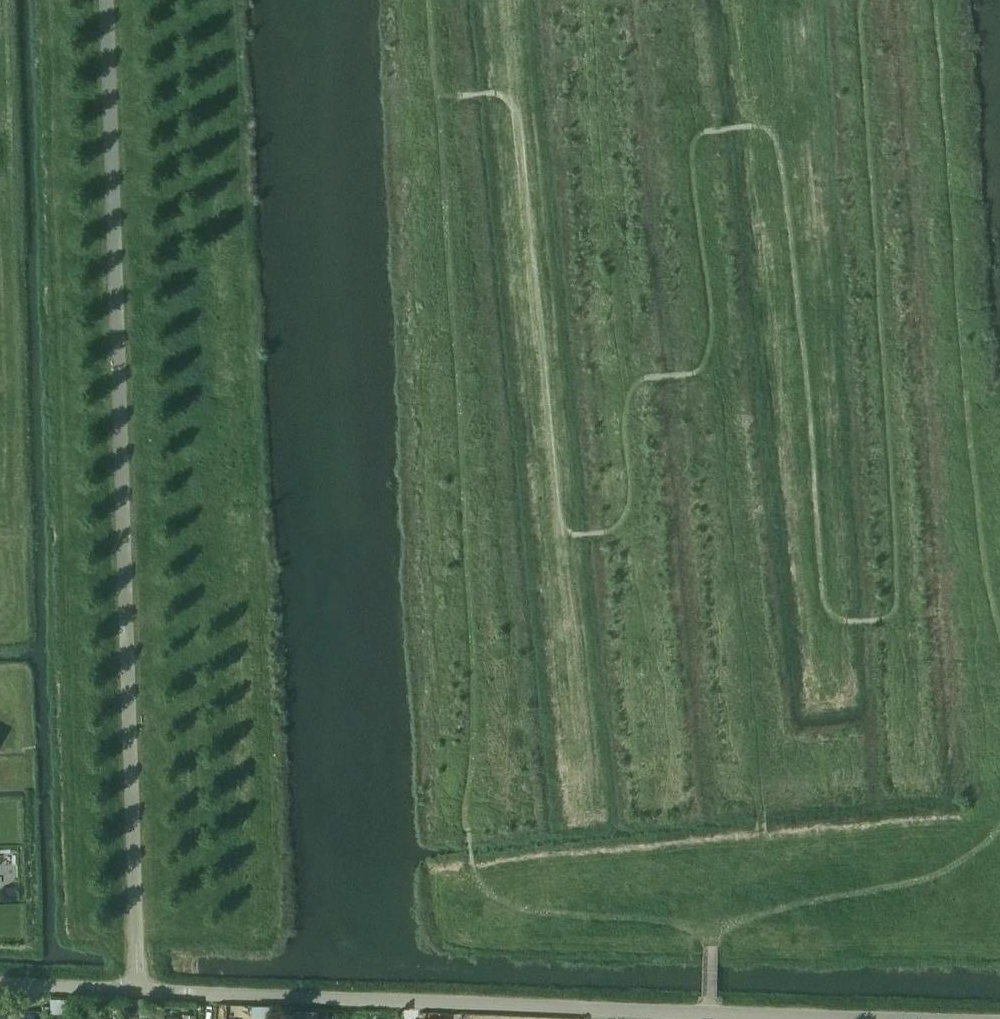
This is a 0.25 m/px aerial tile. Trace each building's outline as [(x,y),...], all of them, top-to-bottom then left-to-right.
[(139,1000),(138,1016),(146,1016),(146,1001),(139,1000)]
